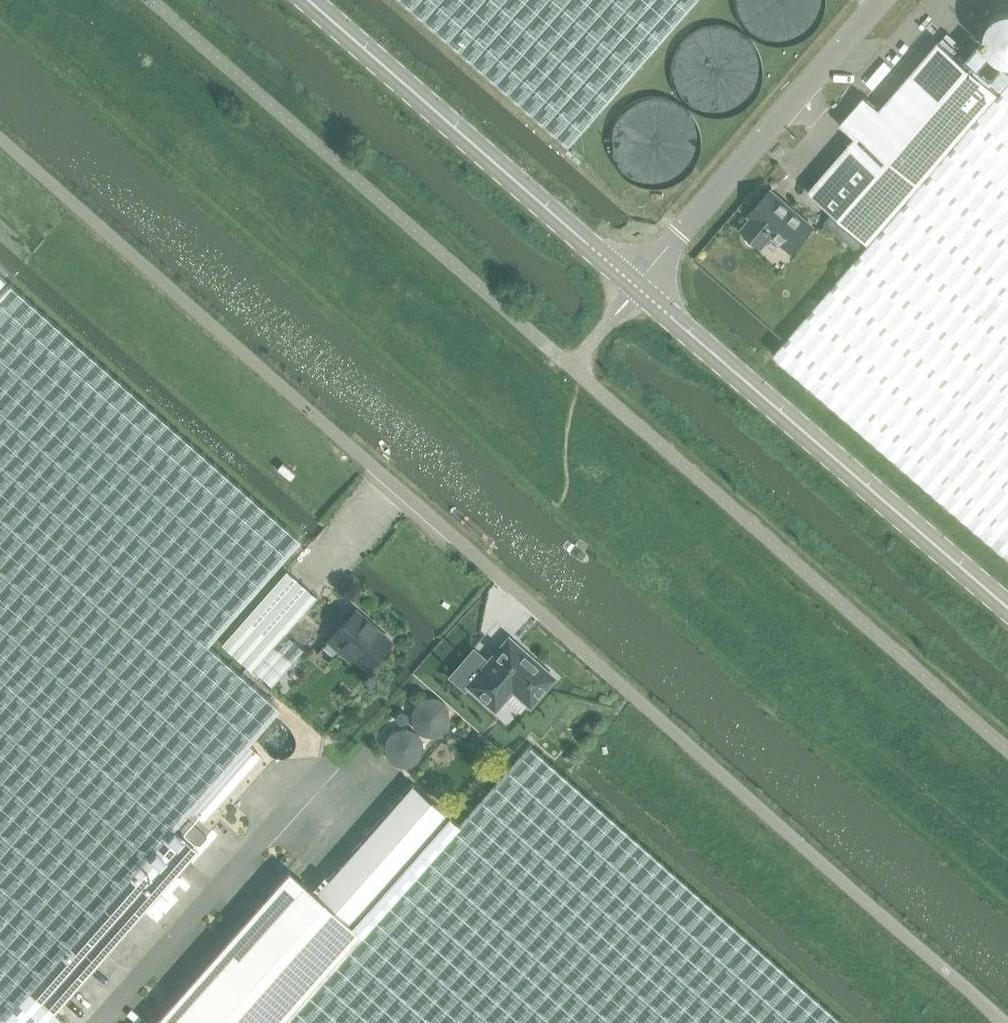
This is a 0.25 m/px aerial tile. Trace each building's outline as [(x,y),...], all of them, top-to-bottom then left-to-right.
[(570,145),(697,0),(404,0),(570,145)] [(1005,14),(997,15),(993,17),(990,20),(985,27),(983,31),(983,36),(983,40),(984,45),(989,51),(992,54),(996,56),(1004,58),(1007,58),(1007,14),(1005,14)] [(808,190),(869,243),(1007,82),(1007,70),(977,43),(962,61),(938,40),(879,108),(864,95),(840,123),(855,136),(808,190)] [(869,243),(773,354),(1007,556),(1007,82),(869,243)] [(792,251),(813,226),(770,189),(749,214),(753,217),(742,229),(762,246),(772,234),(792,251)] [(832,213),(824,222),(859,252),(867,243),(832,213)] [(0,294),(0,1022),(63,1022),(67,1018),(56,1007),(200,844),(176,823),(282,703),(210,638),(299,538),(10,283),(0,294)] [(286,569),(222,642),(252,669),(284,632),(316,596),(286,569)] [(391,640),(355,609),(328,640),(338,650),(342,645),(368,667),(391,640)] [(284,632),(252,669),(271,685),(303,648),(284,632)] [(554,677),(509,637),(467,684),(494,708),(512,688),(530,704),(554,677)] [(576,784),(529,742),(458,823),(280,1022),(848,1022),(576,784)] [(316,892),(290,869),(151,1022),(280,1022),(458,823),(412,783),(316,892)] [(186,815),(179,824),(200,843),(208,834),(186,815)]
